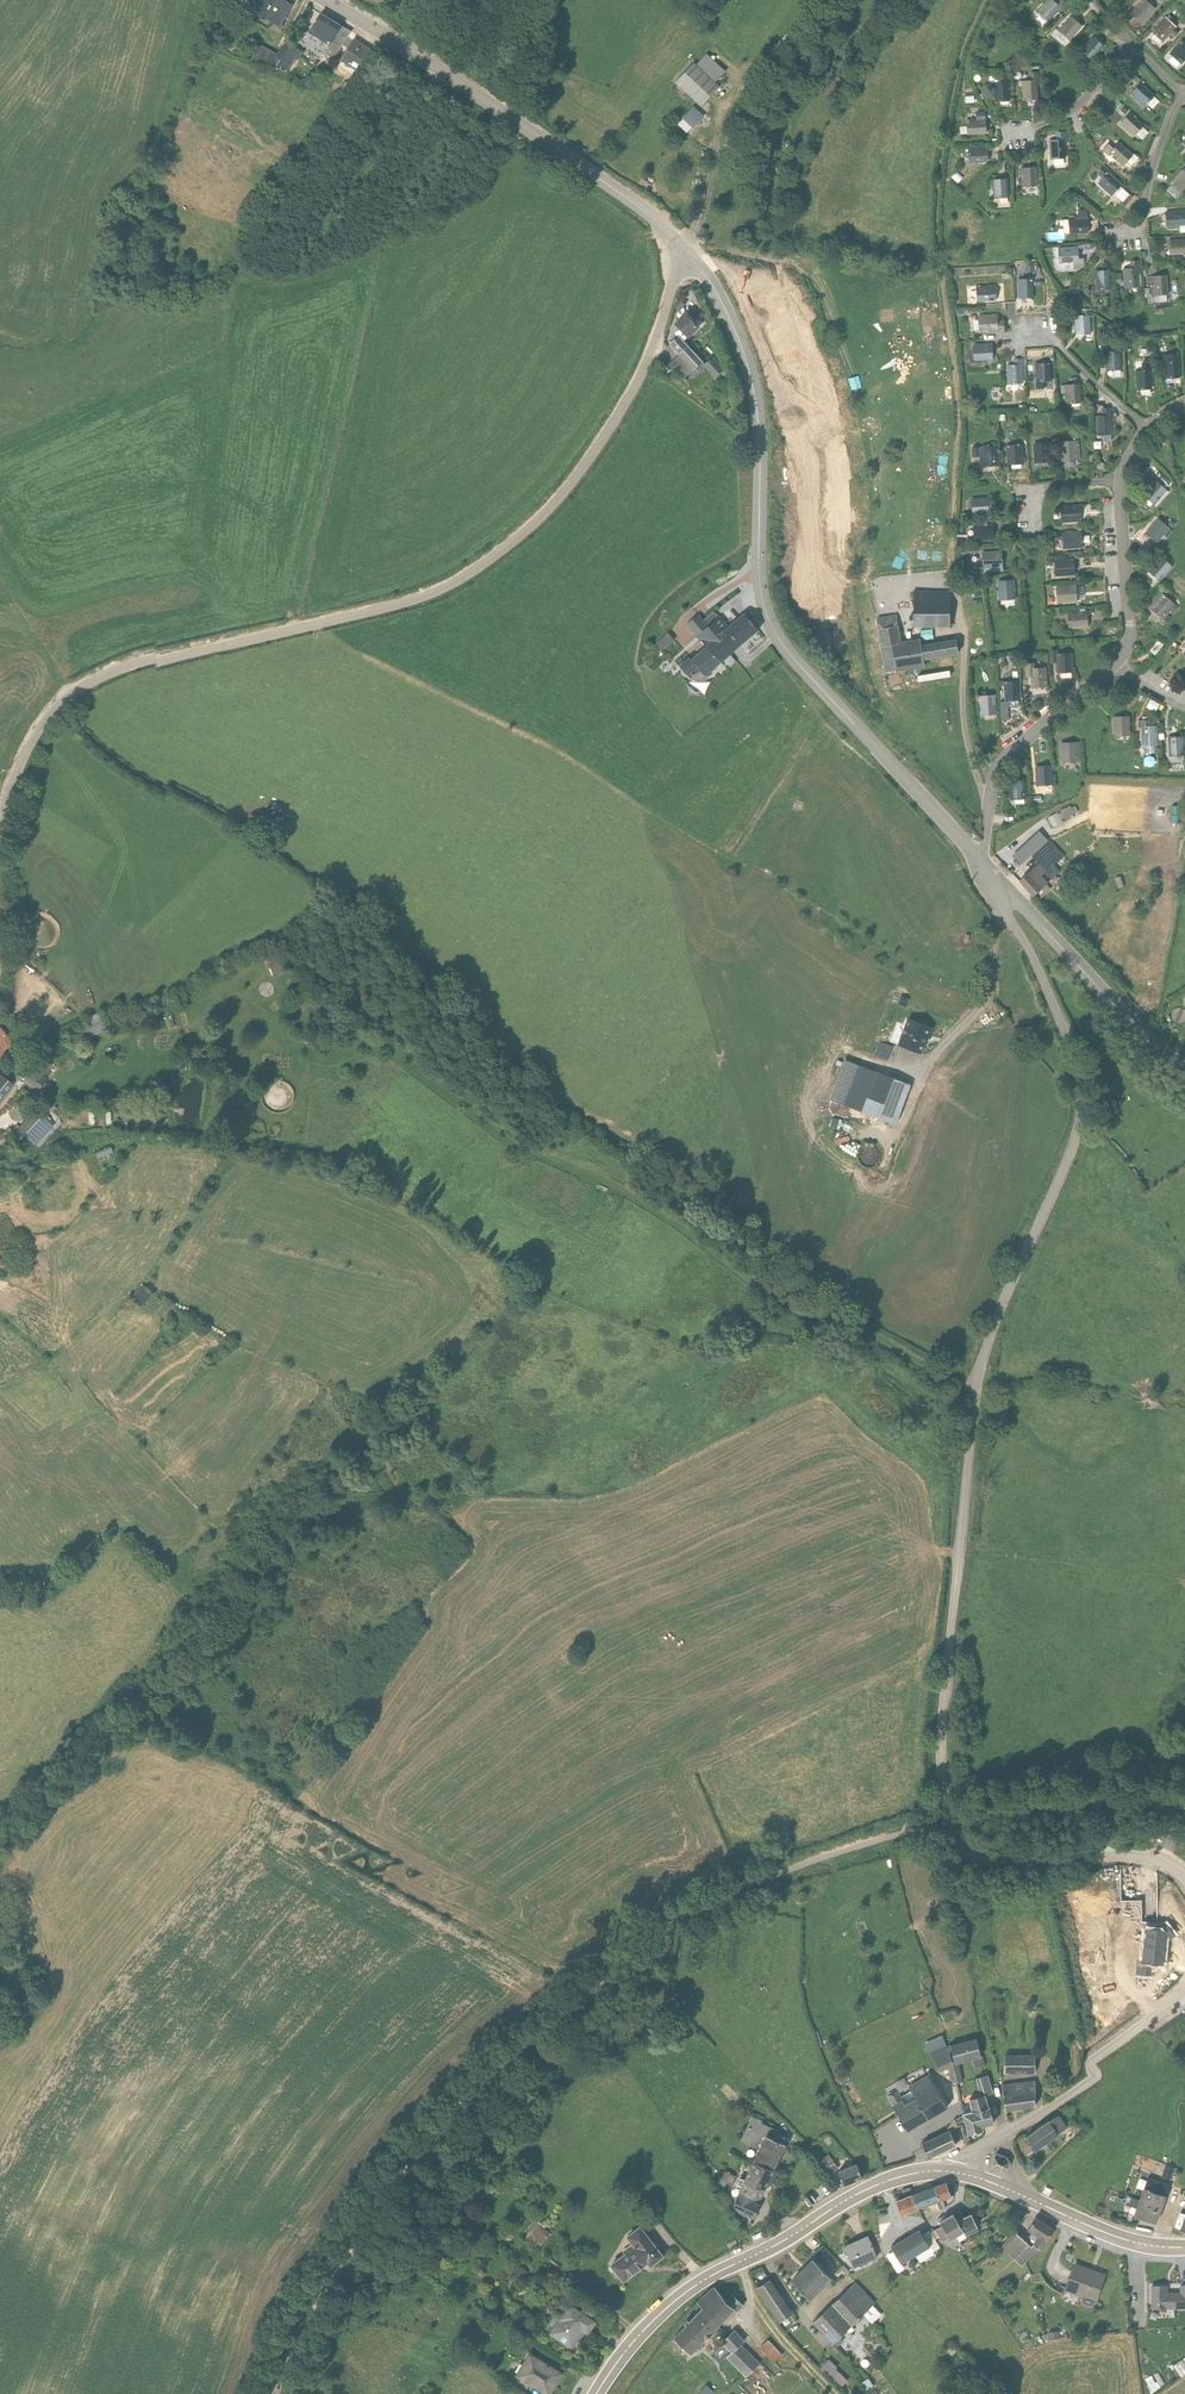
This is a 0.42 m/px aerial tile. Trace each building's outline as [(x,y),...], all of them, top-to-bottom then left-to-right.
[(247,12),(274,27),(287,5),(278,0),(254,0),(247,12)] [(1053,0),(1047,0),(1037,11),(1049,21),(1061,8),(1053,0)] [(1131,13),(1143,23),(1157,9),(1148,0),(1142,0),(1131,13)] [(335,26),(315,13),(303,33),(323,45),(335,26)] [(1071,16),(1058,30),(1070,40),(1083,26),(1071,16)] [(1166,17),(1152,32),(1164,42),(1177,28),(1166,17)] [(345,33),(335,26),(323,45),(333,51),(345,33)] [(1092,36),(1080,50),(1092,60),(1104,46),(1092,36)] [(348,39),(334,60),(351,71),(365,50),(348,39)] [(1170,54),(1182,64),(1184,60),(1184,41),(1183,39),(1170,54)] [(275,56),(252,45),(244,61),(266,68),(275,56)] [(704,55),(694,66),(712,84),(723,73),(704,55)] [(691,63),(672,83),(698,108),(717,88),(712,84),(694,66),(691,63)] [(1040,81),(1039,72),(1030,73),(1030,80),(1021,81),(1023,101),(1038,100),(1037,81),(1040,81)] [(1011,88),(1010,74),(1000,75),(1000,82),(993,82),(994,102),(1010,101),(1009,88),(1011,88)] [(1155,95),(1141,82),(1130,94),(1144,107),(1155,95)] [(681,120),(675,125),(673,123),(668,128),(674,135),(679,130),(685,134),(701,117),(690,108),(680,119),(681,120)] [(986,134),(985,113),(979,114),(979,120),(967,120),(967,135),(986,134)] [(1145,126),(1131,113),(1120,124),(1134,137),(1145,126)] [(1056,140),(1049,140),(1050,159),(1066,159),(1065,144),(1067,144),(1067,132),(1056,132),(1056,140)] [(1133,155),(1120,143),(1109,154),(1122,167),(1133,155)] [(988,147),(968,148),(969,164),(989,162),(988,147)] [(1110,171),(1104,166),(1099,171),(1105,177),(1098,184),(1112,197),(1123,186),(1109,173),(1110,171)] [(1037,168),(1021,168),(1022,188),(1038,187),(1037,168)] [(1171,184),(1182,194),(1184,192),(1184,170),(1171,184)] [(1008,198),(1007,178),(992,179),(993,199),(1008,198)] [(1117,194),(1127,201),(1133,193),(1124,186),(1117,194)] [(1069,218),(1070,235),(1088,235),(1087,211),(1078,211),(1079,218),(1069,218)] [(1168,212),(1169,227),(1182,226),(1182,230),(1184,230),(1184,211),(1168,212)] [(699,230),(696,237),(703,239),(705,232),(699,230)] [(1169,242),(1171,257),(1184,255),(1184,260),(1184,240),(1169,242)] [(1078,248),(1058,249),(1059,265),(1079,263),(1078,248)] [(1131,270),(1124,270),(1125,289),(1140,288),(1140,275),(1141,274),(1141,262),(1131,262),(1131,270)] [(1103,271),(1095,272),(1096,292),(1112,291),(1112,277),(1113,277),(1113,264),(1103,264),(1103,271)] [(1170,297),(1169,278),(1148,279),(1148,287),(1153,286),(1154,298),(1170,297)] [(1034,299),(1033,280),(1018,280),(1019,300),(1034,299)] [(995,288),(976,289),(977,303),(996,302),(995,288)] [(683,316),(673,326),(686,341),(697,330),(683,316)] [(997,316),(978,318),(979,332),(989,332),(990,335),(1005,334),(1004,322),(997,322),(997,316)] [(1090,317),(1075,318),(1077,338),(1092,337),(1090,317)] [(702,365),(676,338),(666,348),(691,373),(702,365)] [(992,345),(972,346),(973,362),(988,362),(988,366),(994,366),(992,345)] [(1122,353),(1106,354),(1107,372),(1122,371),(1122,353)] [(1179,357),(1164,358),(1166,381),(1182,380),(1179,357)] [(722,373),(711,360),(702,368),(713,381),(722,373)] [(1023,360),(1011,360),(1011,366),(1007,367),(1007,386),(1024,385),(1023,360)] [(1051,365),(1036,366),(1037,384),(1052,383),(1051,365)] [(1151,372),(1136,373),(1137,393),(1153,392),(1151,372)] [(1080,386),(1066,387),(1067,406),(1081,406),(1080,386)] [(1102,418),(1096,418),(1096,438),(1112,437),(1111,410),(1102,411),(1102,418)] [(1081,444),(1060,445),(1062,464),(1082,463),(1081,444)] [(1050,445),(1034,446),(1035,466),(1051,465),(1050,445)] [(1023,447),(1006,448),(1007,468),(1024,467),(1023,447)] [(995,449),(979,450),(980,470),(996,469),(995,449)] [(1169,495),(1156,484),(1144,497),(1156,508),(1169,495)] [(992,517),(991,501),(971,502),(972,518),(992,517)] [(1080,509),(1061,510),(1062,527),(1081,525),(1080,509)] [(1175,535),(1159,521),(1146,535),(1162,549),(1175,535)] [(994,544),(993,528),(973,530),(974,546),(994,544)] [(1082,535),(1063,537),(1064,553),(1083,552),(1082,535)] [(1002,555),(982,556),(984,572),(1003,571),(1002,555)] [(1174,571),(1162,560),(1149,575),(1161,586),(1174,571)] [(1075,563),(1055,564),(1056,581),(1076,579),(1075,563)] [(1014,584),(998,585),(999,605),(1015,604),(1014,584)] [(1077,590),(1057,591),(1058,608),(1078,607),(1077,590)] [(948,597),(913,597),(912,633),(949,633),(948,597)] [(1179,612),(1165,599),(1151,613),(1164,625),(1169,619),(1172,621),(1179,612)] [(1088,616),(1069,617),(1069,634),(1089,633),(1088,616)] [(740,620),(725,633),(710,618),(699,627),(694,621),(683,632),(702,653),(676,674),(691,688),(700,687),(704,682),(756,637),(740,620)] [(901,649),(895,620),(874,624),(880,653),(901,649)] [(664,639),(652,649),(658,657),(670,647),(664,639)] [(955,645),(920,651),(922,665),(958,660),(955,645)] [(920,649),(881,657),(885,680),(923,673),(922,665),(920,651),(920,649)] [(1058,655),(1050,655),(1051,668),(1057,668),(1058,678),(1074,677),(1072,658),(1059,659),(1058,655)] [(1047,692),(1047,673),(1037,673),(1037,668),(1026,669),(1026,682),(1031,682),(1031,693),(1047,692)] [(1021,706),(1021,687),(1003,688),(1004,706),(1021,706)] [(996,700),(980,702),(981,721),(997,720),(996,700)] [(1131,742),(1130,723),(1114,724),(1115,743),(1131,742)] [(1159,751),(1158,731),(1151,732),(1151,726),(1139,727),(1139,734),(1141,734),(1142,752),(1159,751)] [(1169,742),(1171,763),(1184,762),(1184,741),(1169,742)] [(1083,768),(1082,748),(1061,749),(1062,769),(1083,768)] [(1053,792),(1052,773),(1035,773),(1036,793),(1053,792)] [(1027,805),(1026,786),(1009,787),(1011,806),(1027,805)] [(1059,820),(1048,825),(1054,837),(1065,832),(1059,820)] [(1064,863),(1050,848),(1032,864),(1039,871),(1020,888),(1034,903),(1060,880),(1054,873),(1064,863)] [(268,983),(277,980),(272,965),(263,969),(268,983)] [(901,1006),(899,1013),(905,1016),(908,1008),(901,1006)] [(112,1040),(108,1021),(93,1024),(97,1043),(112,1040)] [(906,1029),(897,1056),(919,1064),(929,1037),(906,1029)] [(5,1034),(0,1038),(0,1067),(19,1050),(5,1034)] [(890,1058),(878,1054),(873,1067),(885,1072),(890,1058)] [(861,1124),(877,1083),(846,1072),(831,1112),(861,1124)] [(53,1087),(34,1073),(24,1086),(44,1100),(53,1087)] [(3,1078),(0,1082),(0,1108),(5,1112),(20,1094),(3,1078)] [(908,1097),(877,1083),(861,1124),(895,1138),(908,1097)] [(61,1136),(44,1119),(20,1142),(28,1150),(33,1145),(42,1154),(61,1136)] [(109,1168),(125,1164),(124,1157),(107,1161),(109,1168)] [(127,1308),(137,1317),(146,1307),(136,1297),(127,1308)] [(975,2038),(950,2045),(956,2063),(980,2057),(975,2038)] [(945,2046),(930,2053),(940,2071),(954,2065),(945,2046)] [(1034,2054),(1004,2054),(1004,2073),(1034,2073),(1034,2054)] [(928,2121),(949,2108),(930,2074),(908,2086),(912,2096),(893,2106),(908,2132),(928,2121)] [(963,2116),(968,2134),(983,2130),(982,2127),(993,2124),(988,2109),(985,2097),(992,2095),(987,2076),(974,2080),(979,2097),(970,2100),(973,2112),(963,2114),(963,2116)] [(1003,2083),(1005,2109),(1035,2107),(1033,2081),(1003,2083)] [(762,2119),(752,2115),(740,2140),(758,2148),(753,2159),(774,2168),(786,2144),(774,2138),(779,2130),(761,2121),(762,2119)] [(1067,2127),(1058,2115),(1048,2121),(1058,2134),(1067,2127)] [(968,2134),(963,2116),(947,2124),(957,2144),(968,2134)] [(1048,2121),(1025,2138),(1035,2151),(1058,2134),(1048,2121)] [(949,2130),(921,2142),(928,2158),(956,2145),(949,2130)] [(1010,2162),(1006,2156),(996,2152),(990,2168),(1001,2171),(1008,2170),(1010,2162)] [(828,2153),(821,2159),(827,2167),(834,2161),(828,2153)] [(774,2168),(753,2159),(744,2179),(765,2188),(774,2168)] [(857,2163),(838,2170),(844,2184),(862,2176),(857,2163)] [(1172,2171),(1161,2166),(1153,2179),(1164,2185),(1172,2171)] [(722,2182),(738,2187),(742,2175),(726,2169),(722,2182)] [(739,2189),(740,2190),(733,2204),(739,2212),(754,2218),(761,2203),(754,2200),(755,2197),(762,2196),(765,2188),(744,2179),(739,2189)] [(951,2196),(946,2182),(934,2186),(939,2200),(951,2196)] [(939,2200),(934,2186),(921,2191),(927,2205),(939,2200)] [(1157,2222),(1166,2195),(1143,2186),(1133,2214),(1157,2222)] [(927,2205),(921,2191),(908,2196),(914,2211),(927,2205)] [(908,2196),(897,2200),(902,2215),(914,2211),(908,2196)] [(971,2213),(957,2218),(952,2213),(940,2221),(950,2240),(964,2232),(977,2227),(971,2213)] [(1053,2230),(1035,2218),(1028,2229),(1032,2232),(1030,2236),(1034,2240),(1032,2244),(1041,2248),(1053,2230)] [(533,2244),(546,2229),(536,2221),(524,2235),(533,2244)] [(624,2253),(609,2264),(623,2282),(647,2264),(649,2266),(664,2255),(641,2224),(625,2235),(631,2242),(622,2249),(624,2253)] [(929,2229),(921,2234),(918,2230),(905,2237),(915,2255),(928,2248),(937,2243),(929,2229)] [(1037,2253),(1015,2230),(1000,2245),(1021,2266),(1037,2253)] [(868,2234),(843,2245),(853,2267),(878,2257),(868,2234)] [(905,2237),(891,2245),(893,2251),(887,2254),(897,2272),(905,2268),(902,2263),(915,2255),(905,2237)] [(812,2257),(791,2280),(810,2300),(826,2284),(830,2289),(836,2283),(812,2257)] [(1106,2273),(1074,2261),(1063,2291),(1095,2303),(1106,2273)] [(771,2279),(756,2287),(768,2305),(779,2322),(793,2313),(782,2296),(771,2279)] [(874,2304),(854,2283),(831,2306),(849,2326),(874,2304)] [(1150,2284),(1151,2308),(1184,2308),(1184,2284),(1179,2284),(1179,2290),(1168,2290),(1167,2284),(1150,2284)] [(702,2309),(698,2313),(715,2330),(733,2312),(723,2302),(713,2290),(698,2303),(702,2309)] [(563,2311),(549,2332),(572,2348),(584,2331),(586,2334),(597,2320),(571,2304),(573,2301),(562,2293),(555,2305),(563,2311)] [(723,2302),(733,2312),(740,2307),(731,2296),(723,2302)] [(831,2306),(812,2322),(831,2343),(849,2326),(831,2306)] [(715,2330),(698,2313),(672,2338),(690,2355),(715,2330)] [(734,2330),(721,2342),(731,2353),(727,2356),(746,2377),(759,2363),(741,2344),(745,2341),(734,2330)] [(768,2340),(759,2348),(773,2362),(781,2354),(768,2340)] [(516,2374),(546,2393),(550,2393),(565,2371),(530,2349),(516,2374)] [(1173,2364),(1179,2380),(1184,2375),(1184,2356),(1173,2364)] [(835,2370),(825,2360),(817,2370),(826,2379),(835,2370)] [(701,2380),(693,2389),(699,2393),(710,2393),(713,2392),(701,2380)]
